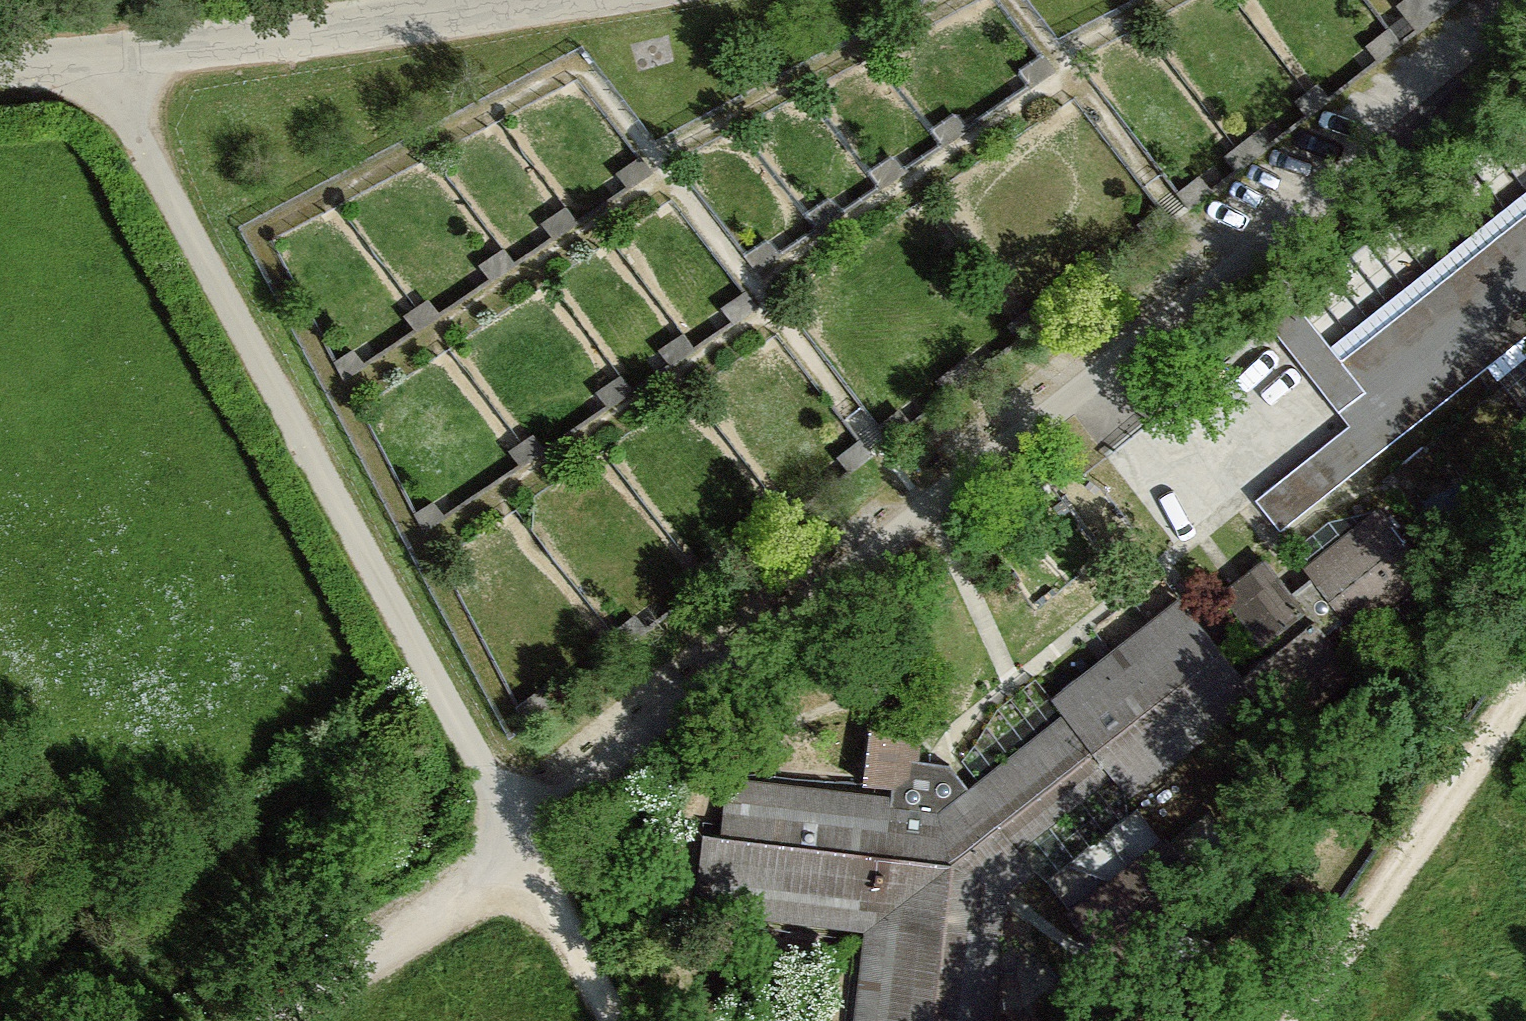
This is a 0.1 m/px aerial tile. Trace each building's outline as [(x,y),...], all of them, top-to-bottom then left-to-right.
[(1369,49),(1380,64),(1403,46),(1391,32),(1369,49)] [(1021,73),(1031,88),(1054,71),(1044,56),(1021,73)] [(1297,104),(1308,118),(1331,101),(1319,86),(1297,104)] [(933,133),(944,148),(967,131),(956,116),(933,133)] [(1271,147),(1259,132),(1226,158),(1238,173),(1271,147)] [(869,175),(880,190),(903,174),(893,159),(869,175)] [(1179,196),(1191,210),(1213,193),(1202,178),(1179,196)] [(809,215),(820,230),(843,214),(832,199),(809,215)] [(1343,366),(1297,307),(1271,327),(1347,424),(1255,497),(1279,528),(1525,334),(1525,222),(1343,366)] [(747,258),(757,273),(780,256),(770,241),(747,258)] [(724,308),(735,323),(758,307),(747,292),(724,308)] [(661,351),(672,367),(695,350),(684,335),(661,351)] [(598,394),(609,409),(632,393),(621,378),(598,394)] [(878,427),(889,442),(912,425),(901,410),(878,427)] [(510,452),(521,468),(544,451),(533,436),(510,452)] [(837,454),(847,469),(871,453),(860,438),(837,454)] [(445,517),(434,503),(416,516),(426,531),(445,517)] [(1382,507),(1309,562),(1319,575),(1349,614),(1358,626),(1430,571),(1382,507)] [(1293,594),(1267,559),(1237,581),(1224,592),(1260,640),(1280,625),(1303,607),(1293,594)] [(1324,633),(1349,614),(1319,575),(1305,585),(1293,594),(1303,607),(1280,625),(1292,641),(1316,622),(1324,633)] [(866,927),(855,1020),(986,1020),(1003,886),(1028,869),(994,822),(1009,811),(1029,836),(1048,821),(1073,855),(1135,808),(1124,791),(1258,689),(1284,724),(1355,670),(1324,633),(1316,622),(1292,641),(1243,678),(1178,600),(1105,657),(1053,698),(1035,677),(996,708),(963,759),(979,781),(967,789),(947,763),(938,762),(916,759),(921,718),(873,711),(863,780),(895,783),(893,796),(726,776),(720,824),(701,821),(693,909),(866,927)] [(634,613),(600,639),(611,654),(645,628),(634,613)] [(539,688),(516,704),(525,721),(550,703),(539,688)] [(1162,841),(1072,911),(1115,967),(1205,897),(1162,841)]
